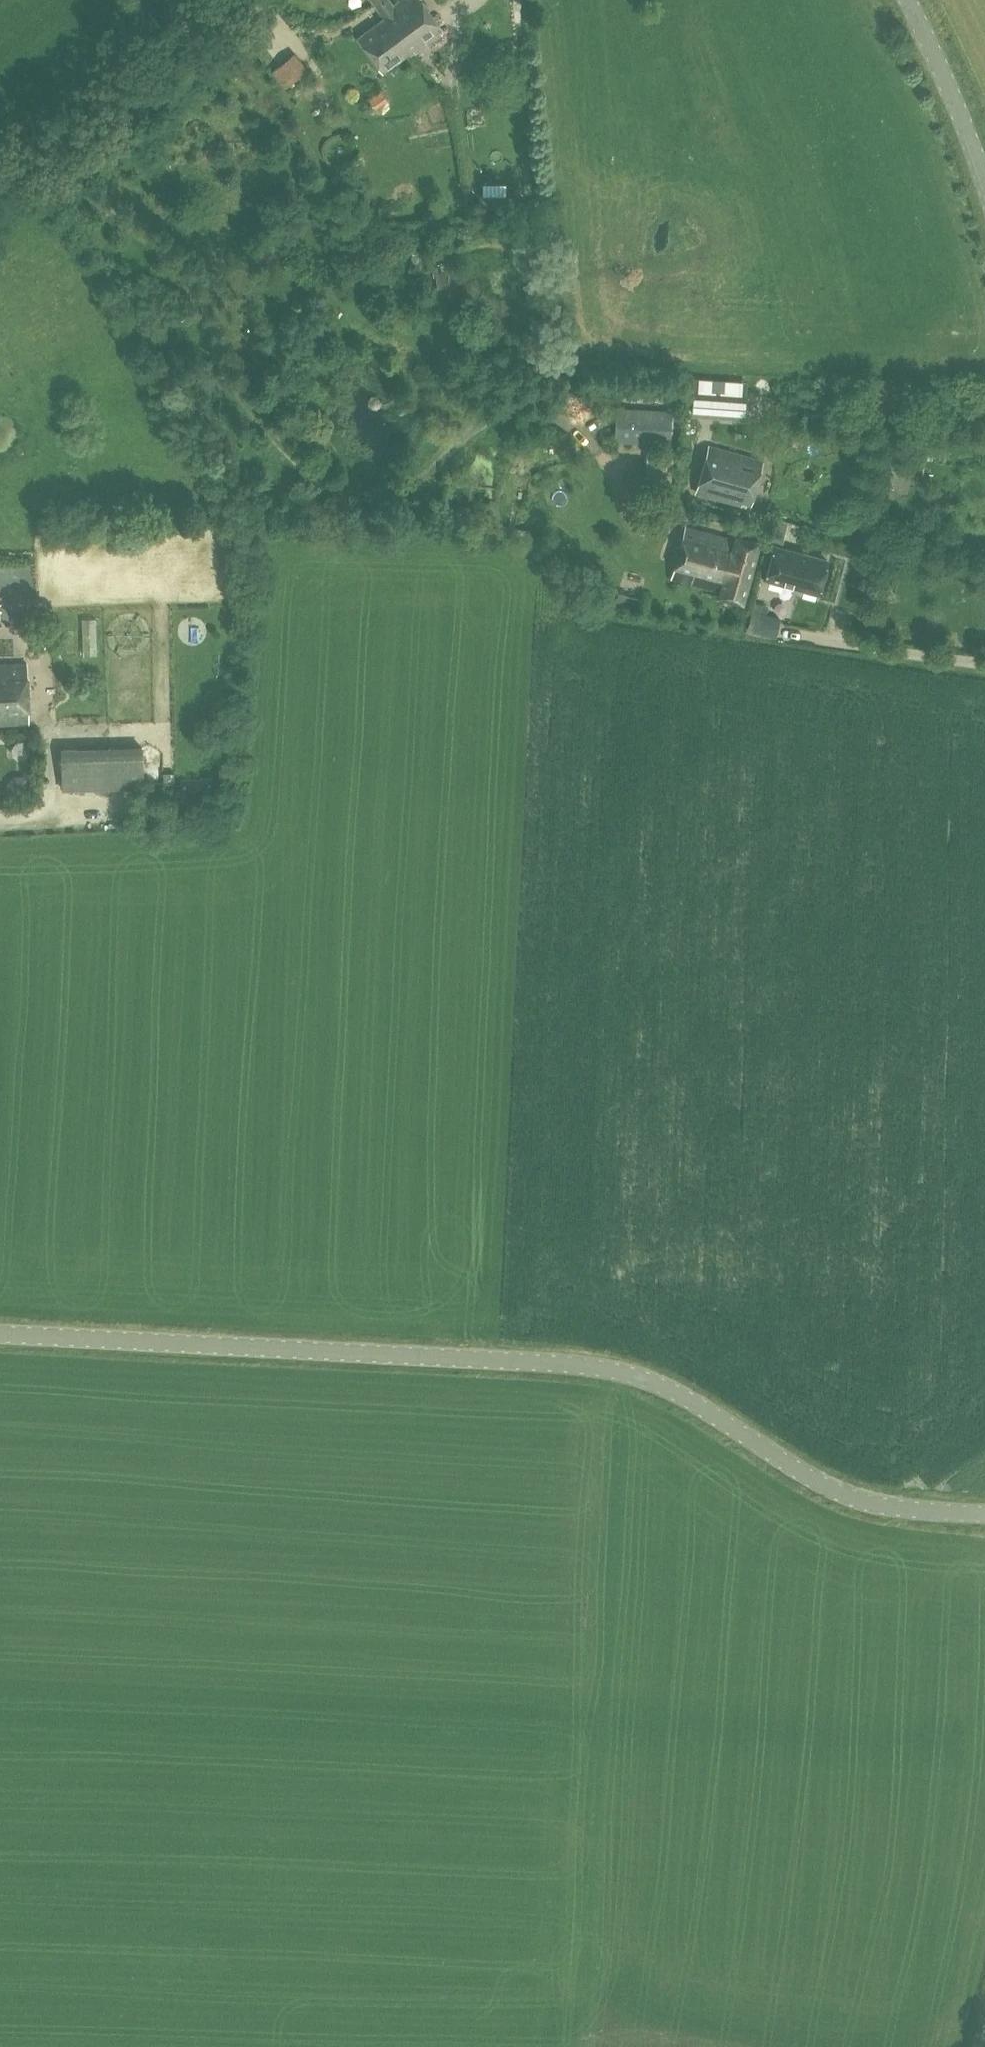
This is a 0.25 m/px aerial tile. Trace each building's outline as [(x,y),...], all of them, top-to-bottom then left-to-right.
[(383,71),(410,51),(412,54),(444,31),(422,0),(403,0),(396,4),(383,15),(385,17),(358,37),(383,71)] [(383,15),(396,4),(403,0),(400,0),(393,5),(389,0),(372,0),(383,15)] [(277,72),(292,85),(310,63),(295,50),(277,72)] [(381,90),(368,99),(375,109),(388,99),(381,90)] [(349,174),(338,167),(332,178),(342,184),(349,174)] [(512,207),(513,192),(480,192),(480,207),(512,207)] [(448,270),(436,271),(438,299),(451,298),(448,270)] [(735,394),(694,391),(693,413),(734,416),(735,394)] [(614,441),(671,443),(672,410),(616,408),(614,441)] [(695,492),(750,508),(764,460),(709,444),(695,492)] [(752,574),(761,540),(735,533),(734,537),(710,531),(715,513),(692,507),(686,526),(685,526),(671,578),(719,591),(717,596),(743,603),(752,574)] [(781,539),(797,540),(798,523),(781,523),(781,539)] [(774,545),(765,577),(819,592),(828,559),(774,545)] [(781,616),(754,609),(748,632),(774,639),(781,616)] [(29,723),(27,662),(0,663),(0,724),(29,723)] [(61,748),(62,790),(144,787),(143,745),(61,748)] [(26,794),(26,778),(16,778),(10,784),(10,794),(26,794)]
